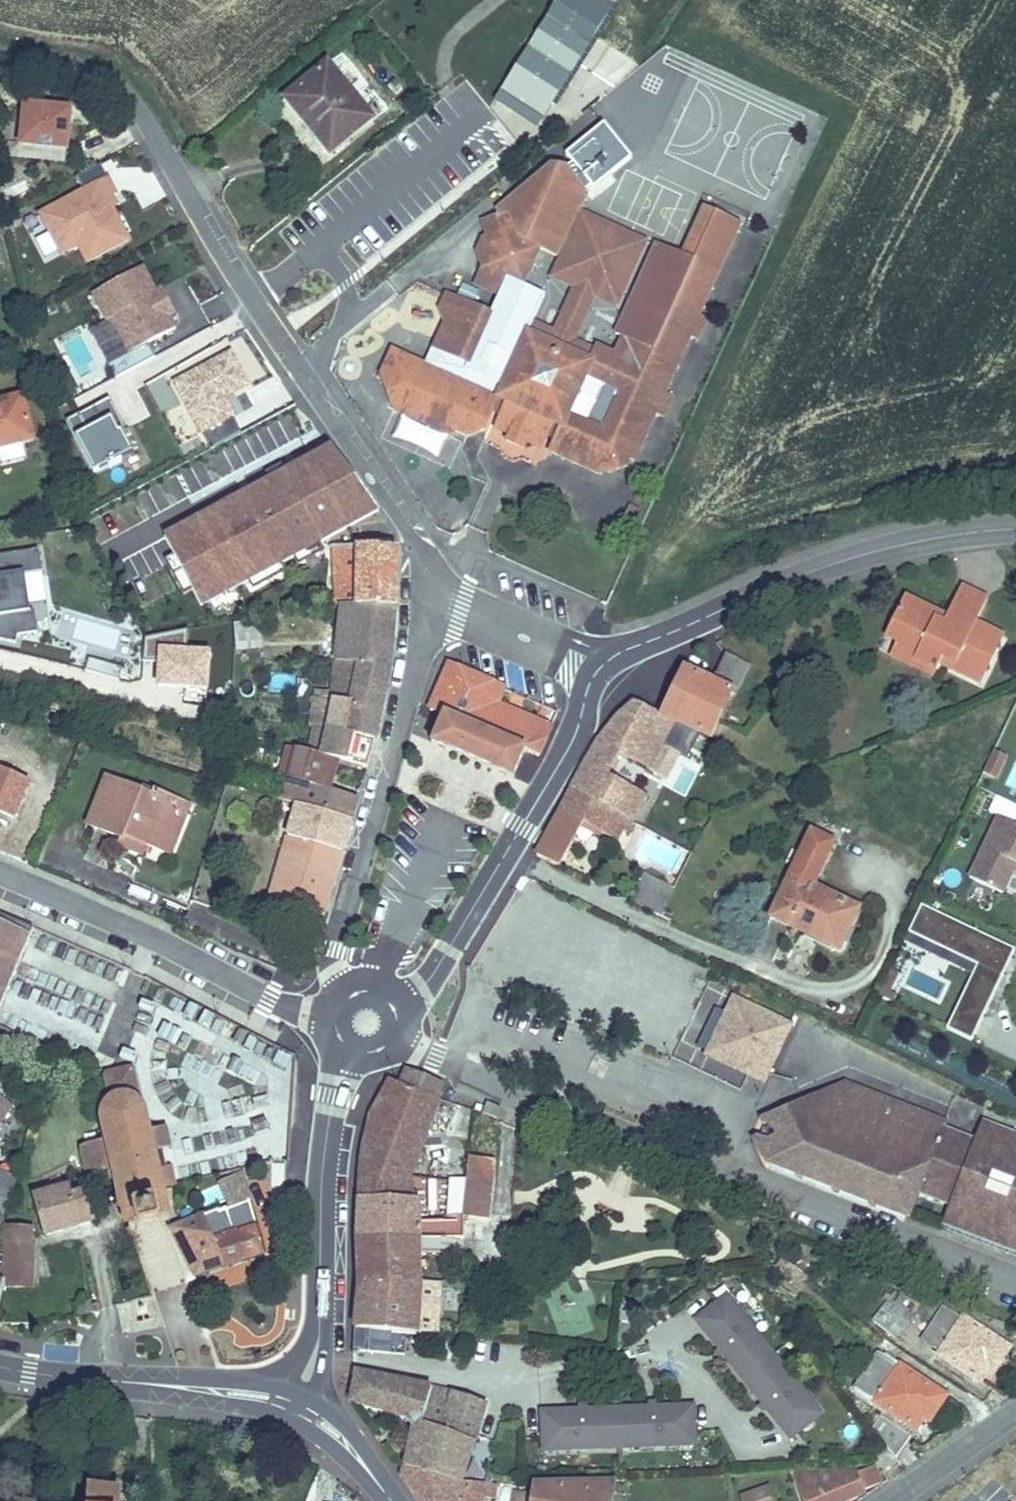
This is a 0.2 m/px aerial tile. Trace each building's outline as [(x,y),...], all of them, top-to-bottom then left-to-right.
[(547,130),(619,0),(559,0),(501,105),(547,130)] [(329,64),(289,96),(332,148),(371,116),(329,64)] [(623,140),(663,108),(635,75),(595,107),(623,140)] [(19,152),(72,155),(74,106),(21,104),(19,152)] [(589,164),(617,140),(592,109),(563,133),(589,164)] [(559,255),(581,208),(587,194),(566,167),(552,165),(498,207),(500,213),(483,219),(488,234),(492,245),(483,265),(476,283),(499,293),(491,312),(447,292),(440,307),(445,321),(426,363),(412,368),(394,408),(451,435),(454,429),(479,440),(492,409),(501,413),(495,426),(509,433),(507,439),(524,447),(526,441),(540,447),(546,434),(555,438),(549,451),(598,473),(601,468),(621,477),(629,457),(634,460),(656,412),(664,416),(672,398),(664,394),(691,335),(699,339),(707,321),(699,317),(742,223),(705,207),(683,254),(656,243),(616,333),(623,336),(615,354),(598,346),(596,348),(590,362),(567,352),(574,338),(593,294),(594,292),(577,284),(576,286),(556,330),(550,344),(527,333),(534,319),(545,294),(523,284),(540,247),(559,255)] [(103,167),(81,174),(84,185),(106,178),(103,167)] [(105,178),(37,210),(59,258),(78,249),(85,265),(135,242),(105,178)] [(550,275),(576,286),(577,284),(594,292),(593,294),(617,305),(647,238),(581,208),(559,255),(550,275)] [(379,250),(383,247),(364,223),(360,227),(379,250)] [(479,253),(483,265),(492,245),(488,234),(482,236),(484,241),(479,253)] [(550,275),(559,255),(540,247),(523,284),(545,294),(534,319),(556,330),(576,286),(550,275)] [(181,328),(150,264),(90,293),(105,323),(90,330),(107,364),(181,328)] [(221,319),(203,329),(254,415),(269,406),(277,401),(226,316),(221,319)] [(556,330),(534,319),(527,333),(550,344),(556,330)] [(596,348),(574,338),(567,352),(590,362),(596,348)] [(381,373),(394,408),(412,368),(426,363),(392,347),(381,373)] [(113,375),(133,369),(130,356),(109,362),(113,375)] [(0,401),(0,447),(34,439),(23,396),(0,401)] [(277,401),(269,406),(284,425),(295,417),(281,398),(277,401)] [(233,418),(205,436),(212,448),(241,430),(233,418)] [(133,457),(125,442),(130,439),(124,427),(107,435),(121,463),(133,457)] [(0,462),(25,457),(23,446),(0,451),(0,461),(0,462)] [(390,546),(391,528),(383,515),(357,479),(336,453),(310,466),(329,487),(330,548),(337,548),(339,595),(327,597),(328,608),(341,606),(341,605),(396,607),(396,548),(393,548),(393,546),(390,546)] [(16,645),(18,636),(39,633),(36,613),(30,614),(24,575),(43,572),(40,551),(0,557),(0,641),(16,645)] [(919,651),(916,657),(937,668),(940,663),(982,683),(1005,636),(976,623),(988,599),(962,587),(947,617),(944,624),(924,614),(927,607),(905,597),(893,622),(905,628),(898,642),(919,651)] [(390,666),(396,607),(341,605),(341,606),(338,639),(336,659),(338,660),(336,688),(333,688),(328,729),(322,755),(338,760),(367,767),(372,753),(375,740),(390,666)] [(328,608),(323,609),(321,637),(338,639),(341,606),(328,608)] [(924,614),(944,624),(947,617),(927,607),(924,614)] [(260,621),(236,624),(238,652),(262,649),(260,621)] [(886,636),(898,642),(905,628),(893,622),(886,636)] [(919,651),(898,642),(892,655),(934,676),(937,668),(916,657),(919,651)] [(685,670),(663,715),(699,732),(709,737),(717,720),(731,692),(736,694),(750,665),(726,654),(713,682),(685,670)] [(88,671),(120,680),(123,671),(91,661),(88,671)] [(459,666),(450,663),(430,710),(444,716),(432,744),(452,752),(493,769),(493,770),(513,778),(525,750),(539,756),(552,727),(498,704),(504,688),(458,668),(459,666)] [(601,739),(573,788),(634,820),(648,795),(615,778),(607,774),(620,751),(628,755),(650,767),(648,770),(667,780),(679,755),(687,758),(699,732),(663,715),(636,701),(617,717),(601,739)] [(261,742),(251,739),(248,751),(258,753),(261,742)] [(322,755),(289,747),(275,797),(298,804),(352,819),(358,797),(330,790),(338,760),(322,755)] [(1006,756),(994,750),(984,773),(996,779),(1006,756)] [(628,755),(620,751),(607,774),(615,778),(628,755)] [(725,770),(703,759),(690,785),(711,796),(725,770)] [(15,819),(31,782),(0,768),(0,813),(15,819)] [(107,778),(89,824),(121,837),(122,838),(124,834),(147,843),(172,853),(190,806),(155,792),(153,797),(107,778)] [(573,788),(537,854),(559,866),(582,827),(584,822),(600,831),(617,840),(623,828),(631,833),(636,822),(634,821),(634,820),(573,788)] [(996,796),(990,810),(1015,822),(1015,805),(996,796)] [(313,844),(342,852),(352,819),(298,804),(285,848),(309,854),(313,844)] [(1013,871),(1015,866),(1015,824),(1000,816),(971,877),(1003,893),(1013,871)] [(600,831),(584,822),(582,827),(598,835),(600,831)] [(834,842),(812,832),(771,916),(803,931),(805,932),(807,931),(808,929),(809,928),(837,942),(846,922),(851,925),(859,908),(813,886),(834,842)] [(147,843),(124,834),(122,838),(121,837),(118,844),(143,854),(147,843)] [(323,916),(342,852),(313,844),(309,854),(285,848),(270,900),(323,916)] [(664,884),(644,874),(631,900),(661,915),(667,902),(658,898),(664,884)] [(674,889),(664,884),(658,898),(667,902),(674,889)] [(973,974),(958,1004),(983,1016),(1004,973),(1005,954),(1012,955),(1015,949),(922,905),(909,932),(977,965),(973,974)] [(32,926),(0,913),(0,1004),(32,926)] [(851,925),(846,922),(837,942),(809,928),(808,929),(807,931),(805,932),(803,931),(839,949),(851,925)] [(973,974),(977,965),(909,932),(904,942),(973,974)] [(1004,973),(1012,955),(1005,954),(1004,973)] [(887,970),(878,996),(891,1001),(900,974),(887,970)] [(698,1065),(728,998),(707,989),(676,1056),(698,1065)] [(705,1058),(766,1086),(795,1025),(734,997),(705,1058)] [(947,1028),(972,1040),(983,1016),(958,1004),(947,1028)] [(291,1134),(293,1057),(206,1012),(199,1025),(199,1050),(222,1051),(237,1059),(199,1058),(190,1053),(189,1088),(218,1103),(218,1111),(204,1139),(203,1165),(299,1166),(300,1138),(291,1134)] [(132,1067),(106,1073),(105,1076),(111,1102),(107,1107),(105,1112),(105,1113),(104,1117),(104,1120),(109,1140),(91,1144),(87,1145),(85,1147),(84,1148),(83,1150),(83,1151),(83,1153),(84,1156),(85,1161),(86,1163),(87,1165),(89,1166),(91,1166),(93,1166),(96,1165),(98,1172),(109,1170),(112,1182),(116,1181),(122,1208),(121,1208),(122,1213),(126,1212),(130,1229),(136,1227),(137,1230),(162,1224),(161,1221),(169,1219),(162,1189),(175,1186),(170,1165),(157,1168),(153,1152),(170,1147),(164,1127),(148,1131),(132,1067)] [(407,1069),(401,1083),(438,1098),(444,1084),(407,1069)] [(360,1281),(360,1283),(419,1283),(418,1282),(418,1254),(458,1253),(458,1238),(464,1238),(464,1215),(463,1214),(442,1215),(442,1221),(418,1221),(418,1199),(413,1199),(413,1197),(411,1198),(409,1176),(415,1159),(423,1161),(426,1152),(419,1149),(439,1098),(438,1098),(401,1083),(392,1079),(371,1115),(363,1160),(359,1236),(360,1281)] [(974,1140),(942,1128),(944,1121),(846,1083),(836,1087),(831,1100),(821,1104),(807,1099),(801,1102),(800,1105),(802,1107),(803,1109),(803,1111),(802,1113),(801,1114),(799,1115),(787,1110),(780,1127),(773,1145),(767,1161),(908,1216),(918,1189),(951,1203),(1011,1226),(1004,1245),(1015,1250),(1015,1157),(974,1140)] [(13,1105),(0,1095),(0,1124),(13,1105)] [(501,1108),(488,1103),(484,1113),(497,1118),(501,1108)] [(1015,1157),(1015,1135),(981,1121),(974,1140),(1015,1157)] [(773,1145),(780,1127),(771,1123),(769,1128),(765,1126),(761,1135),(765,1137),(763,1141),(773,1145)] [(463,1214),(464,1215),(488,1217),(494,1161),(469,1158),(463,1214)] [(203,1214),(203,1215),(224,1265),(265,1252),(251,1202),(241,1171),(226,1180),(225,1179),(206,1187),(217,1209),(203,1214)] [(17,1179),(0,1173),(0,1223),(17,1179)] [(36,1197),(47,1235),(64,1230),(62,1225),(77,1220),(79,1225),(93,1221),(82,1183),(36,1197)] [(1004,1245),(1011,1226),(951,1203),(944,1222),(1004,1245)] [(224,1265),(203,1215),(184,1223),(171,1228),(195,1275),(224,1265)] [(79,1225),(77,1220),(62,1225),(64,1230),(79,1225)] [(7,1286),(32,1286),(33,1246),(31,1246),(31,1228),(9,1227),(7,1286)] [(799,1285),(807,1274),(783,1256),(776,1266),(799,1285)] [(419,1283),(360,1283),(356,1328),(369,1329),(390,1331),(417,1334),(417,1333),(438,1333),(441,1283),(418,1282),(419,1283)] [(741,1385),(779,1353),(729,1288),(688,1318),(741,1385)] [(520,1303),(520,1292),(510,1292),(510,1303),(520,1303)] [(884,1307),(905,1323),(914,1311),(894,1295),(884,1307)] [(75,1305),(78,1317),(91,1313),(88,1302),(75,1305)] [(92,1305),(94,1312),(101,1310),(99,1303),(92,1305)] [(942,1351),(939,1355),(980,1382),(988,1370),(992,1364),(997,1367),(1010,1348),(964,1317),(963,1317),(945,1305),(923,1338),(942,1351)] [(884,1307),(874,1321),(894,1337),(905,1323),(884,1307)] [(369,1329),(356,1328),(355,1350),(354,1350),(354,1355),(358,1355),(359,1351),(368,1351),(369,1329)] [(369,1329),(368,1351),(390,1352),(390,1331),(369,1329)] [(946,1395),(880,1351),(855,1389),(917,1429),(925,1417),(930,1421),(946,1395)] [(779,1353),(741,1385),(785,1439),(824,1410),(779,1353)] [(993,1373),(997,1367),(992,1364),(988,1370),(993,1373)] [(358,1373),(354,1372),(353,1377),(356,1377),(351,1401),(406,1418),(413,1428),(414,1428),(405,1467),(461,1483),(475,1443),(475,1444),(487,1403),(457,1393),(439,1389),(358,1373)] [(695,1403),(617,1404),(618,1448),(697,1446),(695,1403)] [(618,1448),(617,1404),(540,1407),(541,1450),(618,1448)] [(873,1430),(896,1458),(912,1435),(882,1415),(873,1430)] [(882,1482),(875,1465),(859,1472),(858,1470),(819,1472),(797,1473),(806,1500),(841,1500),(866,1491),(865,1489),(882,1482)] [(405,1467),(403,1477),(420,1500),(484,1500),(484,1498),(492,1499),(496,1496),(497,1484),(486,1483),(461,1483),(405,1467)] [(612,1485),(535,1485),(534,1494),(515,1491),(513,1500),(609,1500),(612,1485)] [(741,1496),(743,1500),(776,1500),(770,1485),(741,1496)] [(120,1491),(90,1489),(89,1500),(119,1500),(120,1491)]
